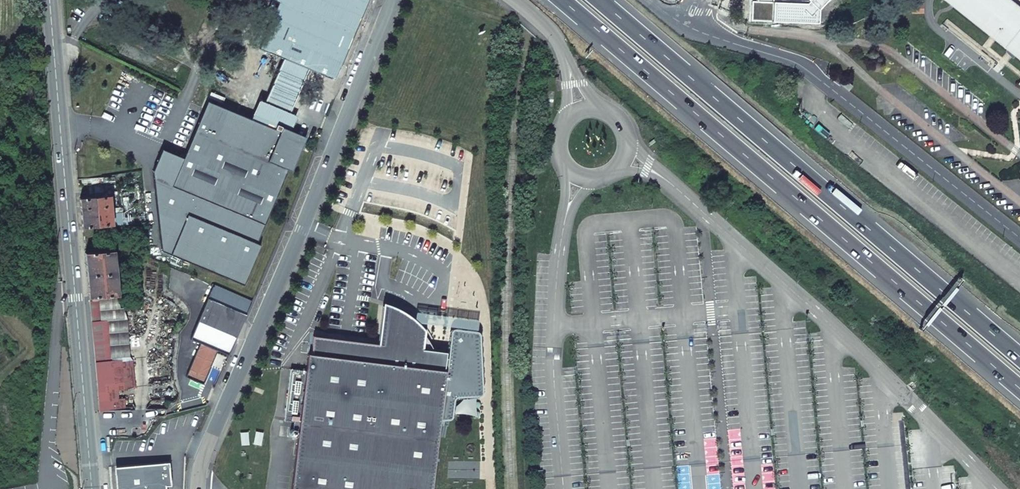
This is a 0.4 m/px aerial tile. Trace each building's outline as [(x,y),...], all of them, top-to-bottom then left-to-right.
[(307,22),(302,27),(315,42),(333,26),(313,2),(315,0),(289,0),(307,22)] [(800,10),(809,1),(818,10),(827,0),(789,0),(800,10)] [(1008,0),(947,0),(1019,59),(1019,10),(1008,0)] [(848,91),(852,86),(844,80),(840,84),(848,91)] [(151,174),(161,249),(243,285),(300,140),(209,101),(184,161),(162,151),(151,174)] [(111,220),(109,196),(80,198),(82,228),(112,226),(111,220)] [(113,251),(84,253),(89,298),(118,296),(114,263),(113,251)] [(124,262),(114,263),(118,296),(126,295),(124,262)] [(252,303),(213,287),(198,321),(236,337),(252,303)] [(99,302),(91,303),(93,324),(101,323),(99,302)] [(382,344),(432,350),(430,345),(424,335),(416,326),(413,323),(405,317),(393,311),(387,309),(382,344)] [(236,337),(198,321),(190,340),(200,344),(216,351),(228,356),(236,337)] [(445,370),(444,370),(446,352),(432,350),(382,344),(313,336),(311,353),(308,353),(306,371),(290,369),(284,421),(300,423),(291,488),(430,488),(445,370)] [(216,351),(200,344),(186,377),(203,383),(216,351)] [(121,361),(94,364),(98,402),(99,412),(103,412),(125,410),(124,399),(115,399),(114,391),(123,390),(121,361)] [(166,486),(171,485),(170,462),(120,466),(122,488),(167,488),(166,486)]
